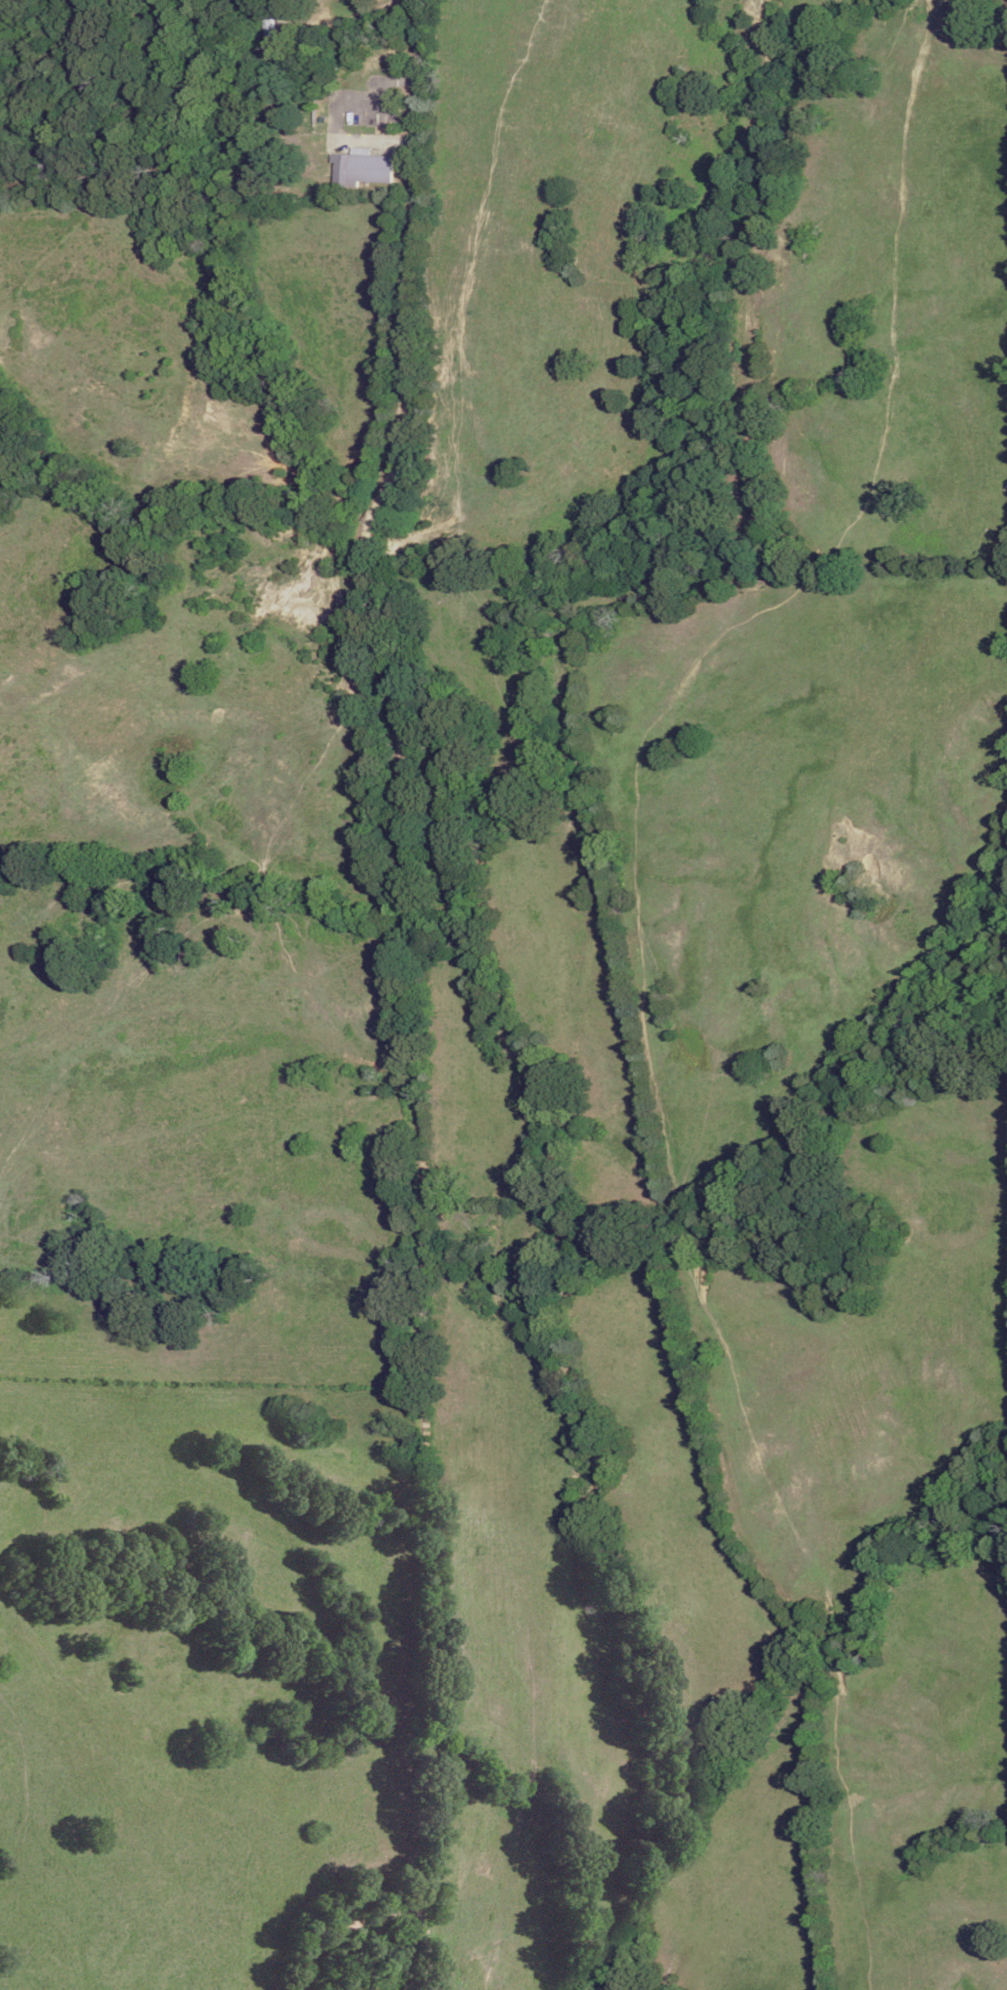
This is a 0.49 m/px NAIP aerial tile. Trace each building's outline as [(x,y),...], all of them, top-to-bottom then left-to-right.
[(267,42),(276,42),(274,10),(265,11),(267,42)] [(393,180),(394,154),(370,153),(370,147),(350,146),(350,152),(331,151),(330,160),(335,160),(334,185),(358,186),(358,179),(393,180)]
